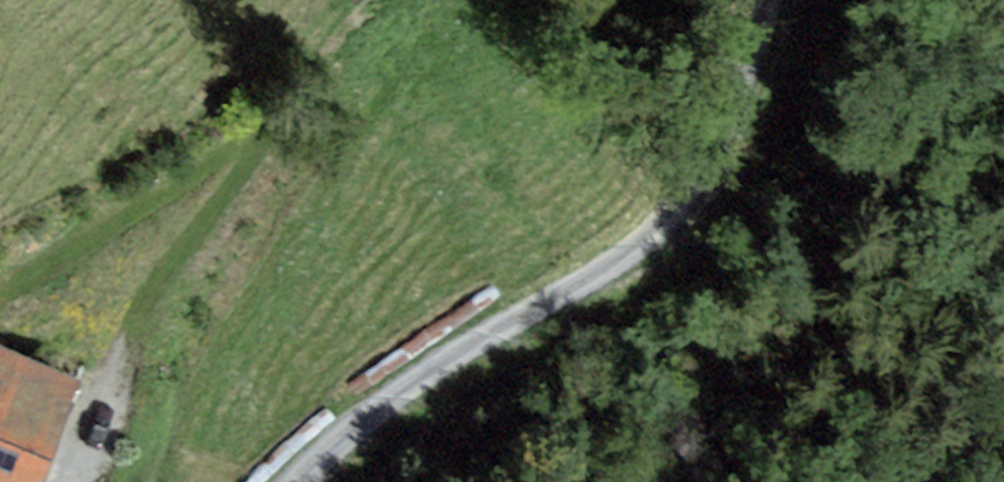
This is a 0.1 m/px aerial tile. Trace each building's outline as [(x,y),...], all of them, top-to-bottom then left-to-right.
[(0,353),(0,481),(30,481),(69,379),(0,353)]
